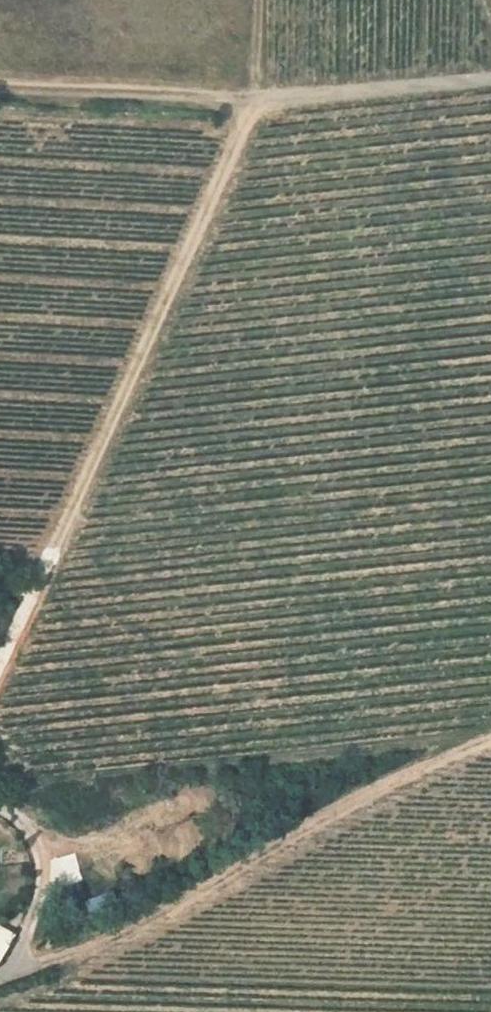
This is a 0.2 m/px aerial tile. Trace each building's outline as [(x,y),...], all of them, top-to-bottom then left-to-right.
[(13,935),(0,928),(0,959),(13,935)]
